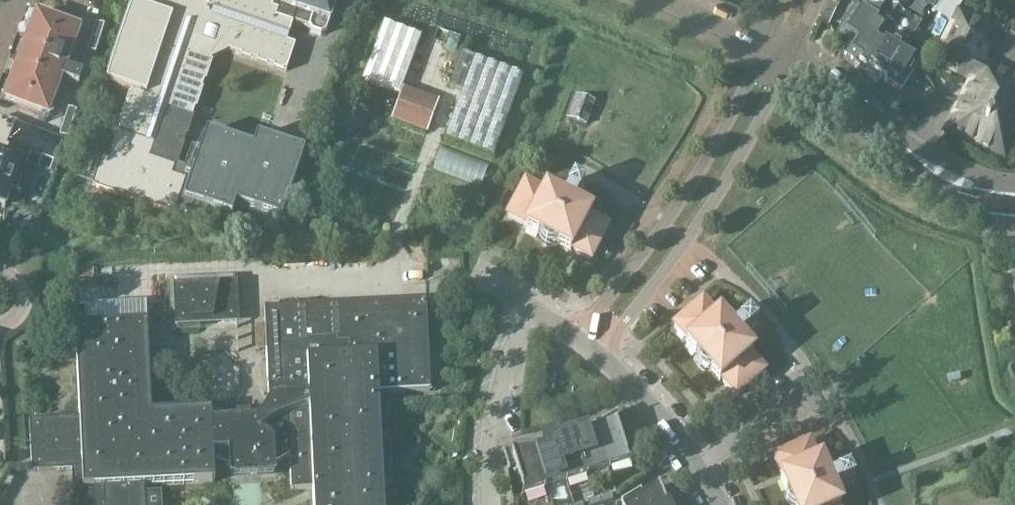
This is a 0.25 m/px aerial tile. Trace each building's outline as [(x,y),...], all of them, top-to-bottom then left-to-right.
[(77,179),(83,181),(92,184),(91,185),(174,214),(176,209),(204,219),(207,210),(231,217),(235,206),(281,221),(304,153),(256,136),(252,148),(206,132),(200,150),(191,147),(183,169),(175,166),(211,58),(226,51),(286,71),(295,45),(286,42),(293,23),(301,25),(307,28),(310,33),(320,37),(325,34),(337,0),(281,0),(278,11),(271,9),(274,1),(271,0),(139,0),(137,7),(131,5),(105,82),(130,91),(107,159),(101,157),(86,152),(77,179)] [(963,2),(960,0),(940,0),(932,12),(951,22),(963,2)] [(844,56),(863,68),(898,11),(892,7),(883,20),(883,21),(881,24),(869,16),(844,56)] [(863,68),(881,80),(905,42),(890,33),(894,27),(892,26),(901,13),(898,11),(863,68)] [(63,67),(69,53),(77,31),(36,16),(28,37),(21,58),(13,78),(5,99),(46,114),(54,93),(59,78),(78,85),(80,80),(82,74),(63,67)] [(974,80),(983,64),(980,62),(995,34),(960,17),(938,62),(974,80)] [(104,26),(95,23),(93,30),(101,33),(104,26)] [(383,24),(361,82),(398,95),(420,37),(383,24)] [(101,33),(93,30),(91,37),(99,40),(101,33)] [(89,44),(97,47),(99,40),(91,37),(89,44)] [(905,42),(881,80),(900,91),(925,51),(911,41),(909,44),(905,42)] [(89,44),(86,51),(95,54),(97,47),(89,44)] [(449,87),(461,92),(444,138),(493,156),(523,76),(462,53),(449,87)] [(983,64),(974,80),(947,134),(1004,163),(1014,141),(1014,80),(983,64)] [(400,96),(391,119),(426,133),(435,109),(400,96)] [(578,97),(569,121),(586,127),(594,104),(578,97)] [(65,116),(73,118),(76,111),(68,109),(65,116)] [(73,118),(65,116),(63,123),(71,125),(73,118)] [(1,204),(16,158),(12,157),(16,145),(58,158),(64,139),(13,123),(7,142),(8,142),(4,154),(0,153),(0,203),(1,204)] [(69,132),(71,125),(63,123),(61,130),(69,132)] [(69,132),(61,130),(58,137),(66,139),(69,132)] [(544,194),(526,228),(525,230),(538,237),(545,246),(578,183),(572,180),(564,195),(557,191),(554,197),(545,192),(544,194)] [(570,251),(588,218),(589,215),(580,210),(583,205),(576,201),(584,186),(578,183),(545,246),(556,247),(569,254),(570,251)] [(526,228),(544,194),(524,184),(507,218),(526,228)] [(588,218),(570,251),(590,261),(607,228),(588,218)] [(174,285),(172,285),(174,327),(176,327),(175,323),(236,320),(234,278),(233,278),(233,286),(174,289),(174,285)] [(28,420),(31,472),(34,472),(71,470),(72,488),(72,489),(73,504),(144,504),(144,486),(162,486),(214,483),(212,460),(223,465),(225,465),(225,480),(271,477),(271,465),(272,465),(274,464),(278,462),(282,460),(288,455),(290,490),(306,490),(312,489),(313,504),(383,504),(382,486),(391,486),(386,394),(429,392),(425,303),(425,302),(404,303),(388,304),(360,305),(353,305),(344,306),(316,307),(263,310),(267,381),(268,402),(265,407),(263,411),(261,414),(259,417),(256,421),(249,421),(249,410),(210,411),(150,414),(146,324),(124,325),(74,328),(78,418),(28,420)] [(688,343),(716,319),(702,302),(673,327),(688,343)] [(716,319),(688,343),(685,345),(695,356),(699,367),(752,320),(748,315),(734,327),(729,321),(725,325),(718,317),(716,319)] [(721,381),(749,356),(751,355),(744,347),(748,343),(743,337),(757,325),(752,320),(699,367),(709,372),(718,383),(721,381)] [(749,356),(721,381),(735,397),(763,373),(749,356)] [(757,386),(768,399),(779,391),(768,378),(757,386)] [(615,419),(594,429),(607,468),(630,461),(629,460),(628,460),(619,434),(625,432),(626,434),(627,434),(620,413),(619,413),(620,416),(615,419)] [(594,429),(574,435),(586,475),(607,468),(594,429)] [(565,481),(586,475),(574,435),(553,442),(565,481)] [(553,442),(532,448),(545,488),(565,481),(553,442)] [(782,479),(817,464),(808,444),(774,459),(782,479)] [(522,495),(545,488),(532,448),(504,452),(503,449),(502,450),(508,471),(510,471),(509,469),(515,467),(523,493),(522,494),(522,495)] [(817,464),(782,479),(780,480),(786,494),(786,504),(851,476),(848,470),(832,477),(829,470),(823,472),(819,463),(817,464)] [(835,499),(840,497),(837,490),(853,483),(851,476),(786,504),(838,504),(835,499)] [(658,487),(657,487),(657,489),(643,497),(640,491),(640,490),(620,502),(621,504),(666,504),(658,487)] [(610,494),(598,498),(600,504),(612,501),(610,494)]
